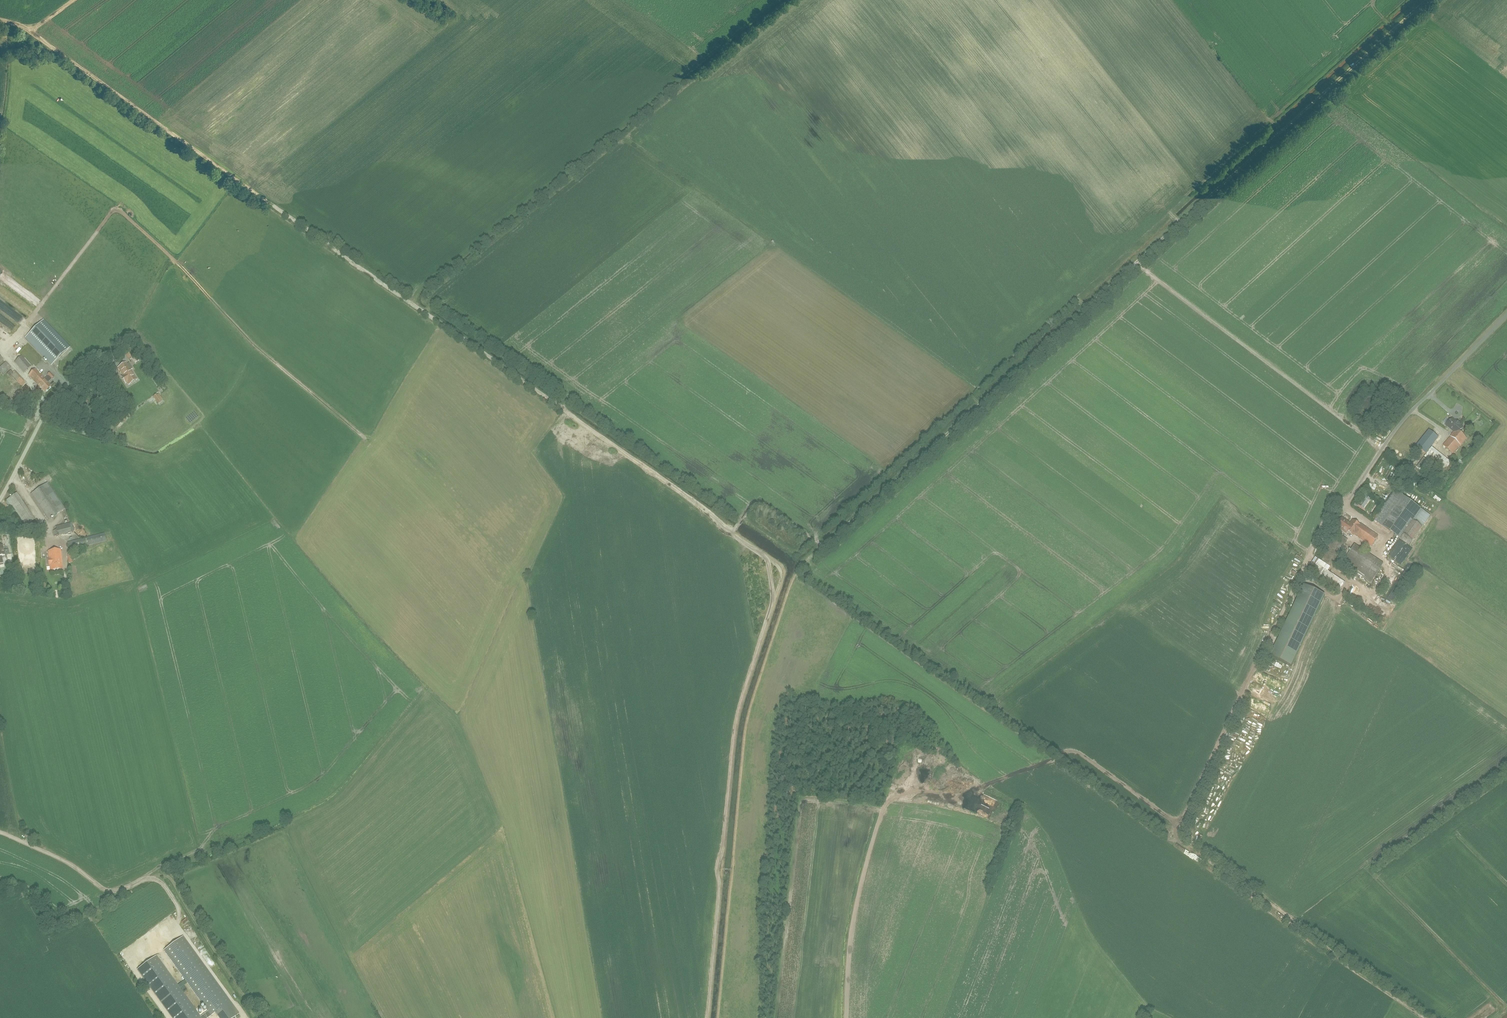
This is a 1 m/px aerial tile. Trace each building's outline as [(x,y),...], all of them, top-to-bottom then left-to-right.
[(44,321),(25,338),(51,365),(69,347),(44,321)] [(131,348),(124,352),(131,363),(135,360),(139,357),(136,353),(135,354),(131,348)] [(24,373),(31,367),(22,356),(15,362),(24,373)] [(11,368),(6,362),(0,367),(0,372),(3,376),(11,368)] [(118,368),(123,376),(121,377),(122,378),(126,384),(127,383),(129,385),(137,380),(131,370),(133,369),(129,363),(127,364),(126,363),(118,368)] [(29,376),(35,383),(39,386),(45,392),(51,386),(45,380),(46,380),(36,369),(29,376)] [(106,378),(111,385),(115,382),(113,380),(116,378),(112,373),(106,378)] [(159,404),(162,402),(157,395),(154,397),(159,404)] [(126,421),(128,419),(123,415),(121,417),(113,425),(117,429),(118,429),(126,421)] [(1416,417),(1412,422),(1422,431),(1426,426),(1416,417)] [(1451,420),(1444,428),(1448,431),(1455,422),(1451,420)] [(1443,446),(1453,455),(1466,439),(1456,430),(1443,446)] [(1425,474),(1432,464),(1444,472),(1450,463),(1431,449),(1433,446),(1432,445),(1436,440),(1427,434),(1422,442),(1426,444),(1423,448),(1428,451),(1416,468),(1425,474)] [(48,520),(65,509),(48,483),(31,494),(48,520)] [(1392,491),(1372,521),(1399,539),(1402,534),(1413,540),(1429,515),(1392,491)] [(34,521),(16,495),(7,500),(25,527),(34,521)] [(1368,498),(1361,507),(1365,510),(1371,501),(1368,498)] [(1340,519),(1336,527),(1350,536),(1352,531),(1374,544),(1378,537),(1354,523),(1352,526),(1340,519)] [(55,537),(74,532),(72,523),(55,527),(56,530),(53,531),(55,537)] [(70,551),(107,541),(105,533),(68,543),(70,551)] [(1344,540),(1337,536),(1327,553),(1334,557),(1344,540)] [(1399,542),(1389,557),(1402,566),(1413,552),(1399,542)] [(1352,546),(1343,560),(1372,578),(1381,563),(1352,546)] [(51,570),(63,569),(61,550),(48,551),(49,558),(48,559),(49,564),(50,563),(51,570)] [(1331,568),(1334,564),(1325,558),(1322,563),(1331,568)] [(1346,581),(1318,563),(1313,571),(1341,589),(1346,581)] [(1274,659),(1294,668),(1327,597),(1306,588),(1274,659)] [(1384,618),(1391,609),(1378,599),(1375,604),(1371,601),(1367,606),(1384,618)] [(1214,874),(1216,871),(1208,865),(1206,868),(1214,874)] [(164,950),(208,1011),(200,1017),(156,956),(137,970),(172,1017),(207,1017),(215,1013),(218,1017),(219,1017),(233,1017),(239,1014),(183,937),(164,950)]
